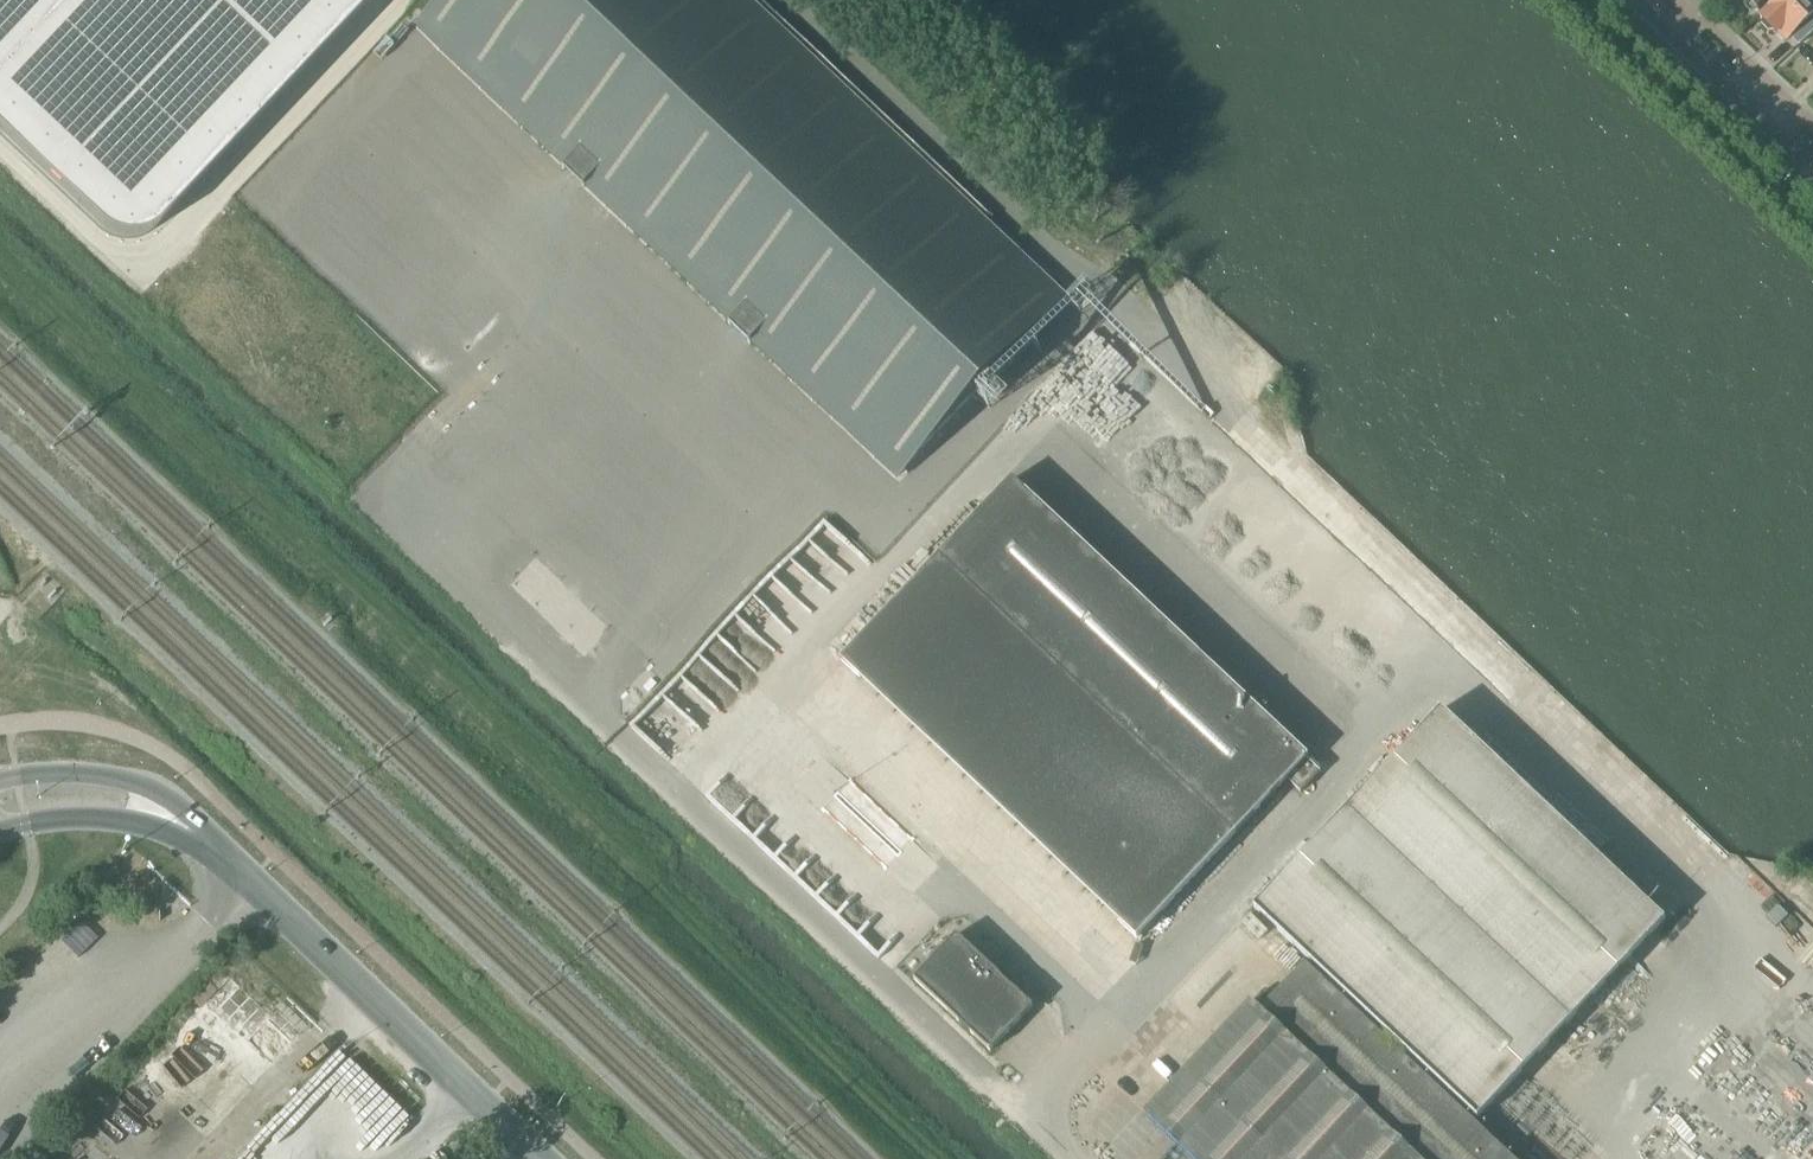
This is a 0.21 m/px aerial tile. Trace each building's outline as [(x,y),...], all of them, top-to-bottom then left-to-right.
[(87,219),(96,227),(102,232),(105,234),(107,235),(109,236),(112,237),(115,238),(117,239),(120,239),(122,239),(125,240),(128,240),(130,239),(133,239),(136,239),(138,238),(141,237),(143,236),(146,235),(148,234),(151,233),(153,231),(155,229),(157,228),(159,226),(178,205),(315,60),(372,0),(0,0),(0,137),(87,219)] [(424,22),(444,41),(445,42),(465,60),(569,158),(571,159),(572,159),(590,176),(589,177),(694,275),(735,314),(737,315),(738,314),(756,331),(755,332),(902,470),(1059,304),(1038,284),(871,128),(736,0),(444,0),(424,22)] [(1748,0),(1745,8),(1750,13),(1758,11),(1759,12),(1772,0),(1748,0)] [(1762,21),(1762,26),(1768,32),(1774,33),(1780,40),(1785,36),(1788,39),(1812,14),(1812,3),(1810,0),(1779,0),(1760,18),(1762,21)] [(1254,909),(1410,1056),(1478,1119),(1538,1056),(1665,920),(1442,710),(1254,909)] [(914,980),(991,1052),(1033,1007),(957,935),(914,980)] [(1193,1158),(1512,1158),(1305,964),(1292,977),(1272,997),(1274,999),(1262,1012),(1252,1003),(1146,1115),(1193,1158)]
